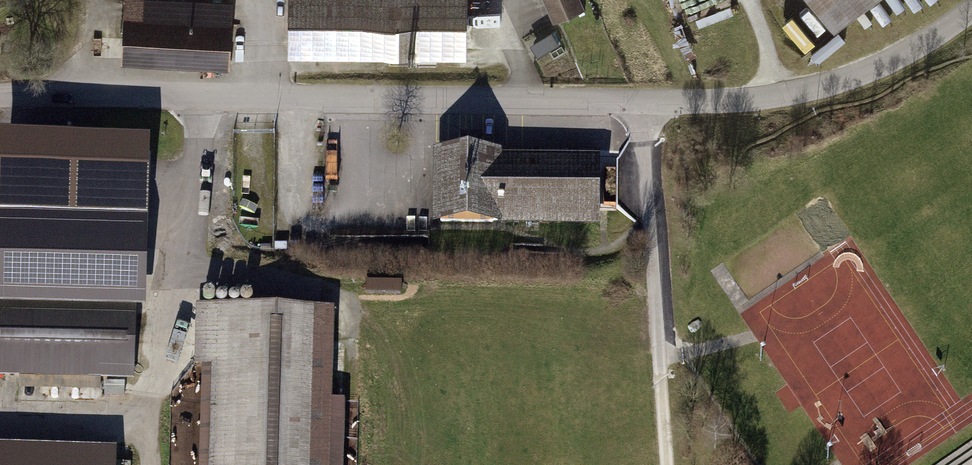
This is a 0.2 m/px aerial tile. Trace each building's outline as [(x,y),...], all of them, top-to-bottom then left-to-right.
[(288,59),(465,59),(465,0),(288,0),(288,59)] [(583,0),(546,0),(558,26),(589,11),(583,0)] [(834,28),(869,0),(812,0),(834,28)] [(229,70),(233,4),(177,1),(176,24),(126,21),(124,65),(229,70)] [(596,149),(434,153),(436,230),(599,224),(596,149)] [(136,307),(146,307),(148,216),(0,213),(0,304),(136,307)] [(134,380),(136,307),(0,304),(0,377),(134,380)] [(200,304),(193,464),(327,464),(333,309),(200,304)] [(0,442),(0,464),(113,464),(113,444),(0,442)]
